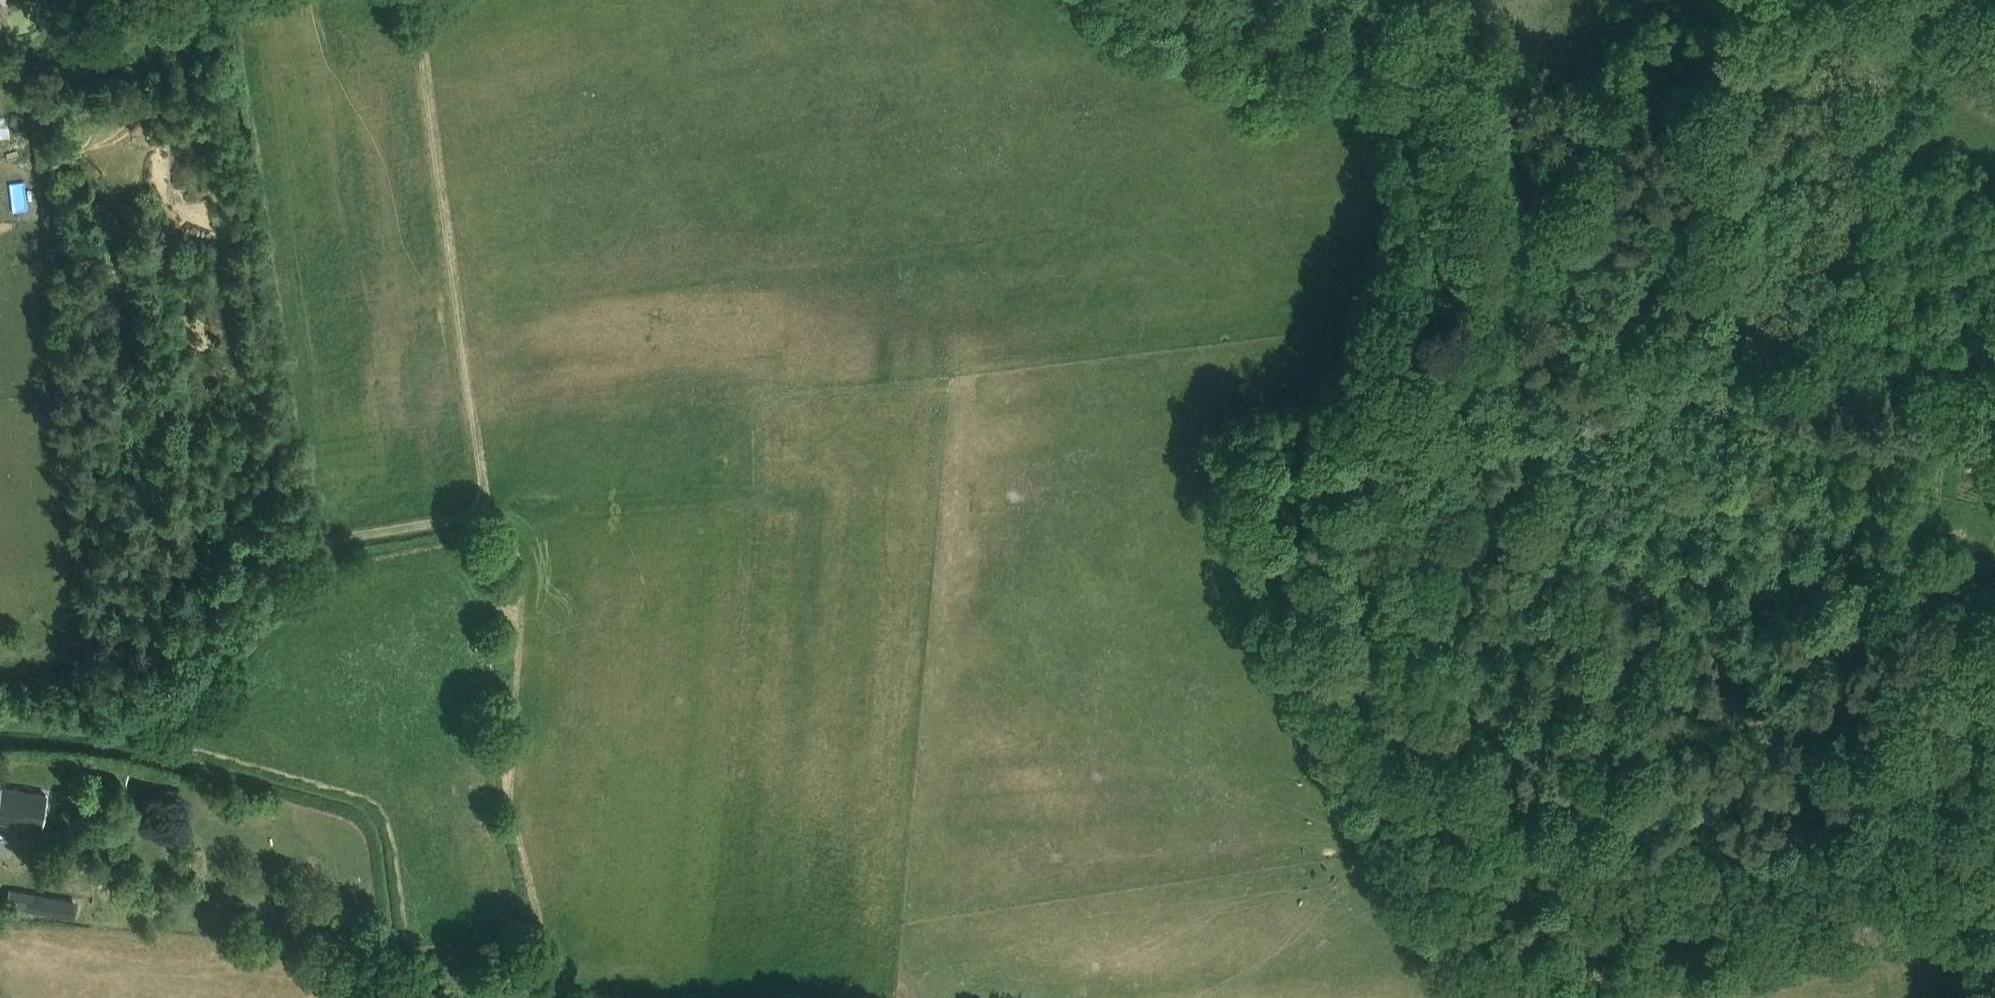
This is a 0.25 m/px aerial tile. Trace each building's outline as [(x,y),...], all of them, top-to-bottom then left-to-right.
[(2,787),(0,798),(0,821),(41,828),(46,794),(2,787)] [(16,890),(13,904),(76,915),(78,901),(16,890)]
